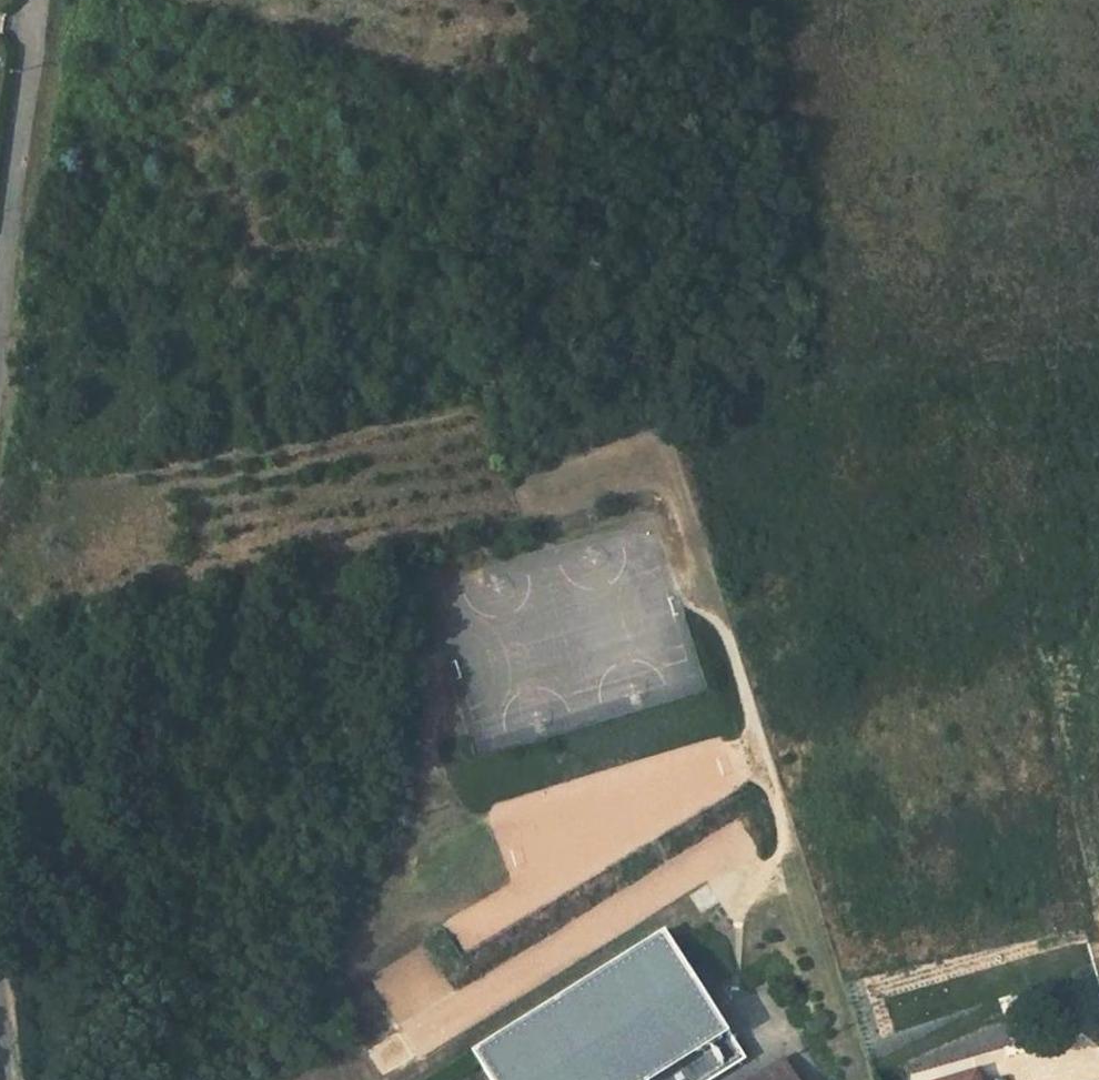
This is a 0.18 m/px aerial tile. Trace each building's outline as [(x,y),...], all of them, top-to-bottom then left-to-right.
[(490,1079),(642,1079),(725,1028),(704,994),(688,970),(664,930),(473,1052),(490,1079)] [(699,963),(688,970),(704,994),(716,987),(699,963)] [(642,1079),(709,1079),(744,1058),(725,1028),(642,1079)] [(783,1061),(753,1079),(795,1079),(783,1061)]
